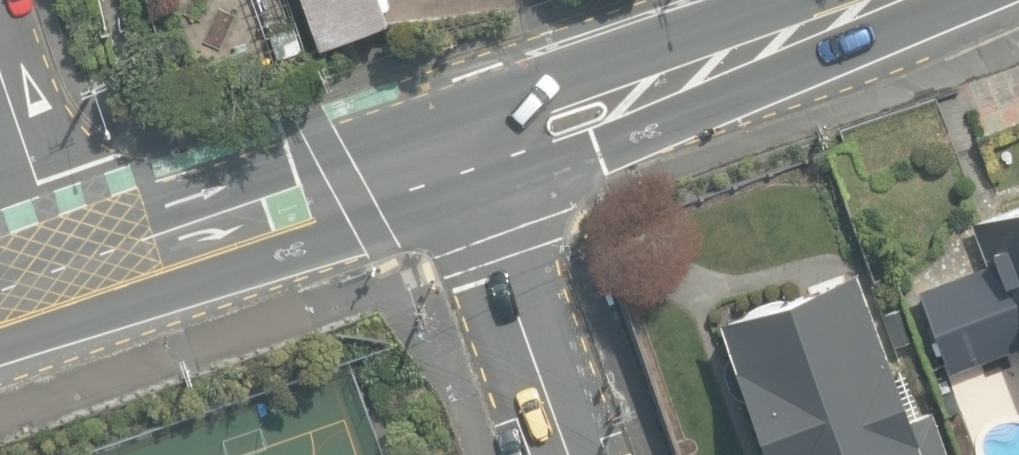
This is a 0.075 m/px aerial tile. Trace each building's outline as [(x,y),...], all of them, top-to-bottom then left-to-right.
[(319,47),(386,22),(378,0),(302,0),(319,47)] [(989,189),(1018,179),(1018,121),(973,136),(989,189)] [(1018,361),(1018,201),(967,220),(984,266),(916,291),(947,372),(1014,347),(1018,361)] [(769,454),(946,454),(931,412),(914,418),(860,267),(720,317),(732,351),(728,353),(725,357),(722,362),(722,368),(722,374),(724,381),(726,386),(730,392),(734,396),(739,398),(744,399),(749,399),(769,454)]
